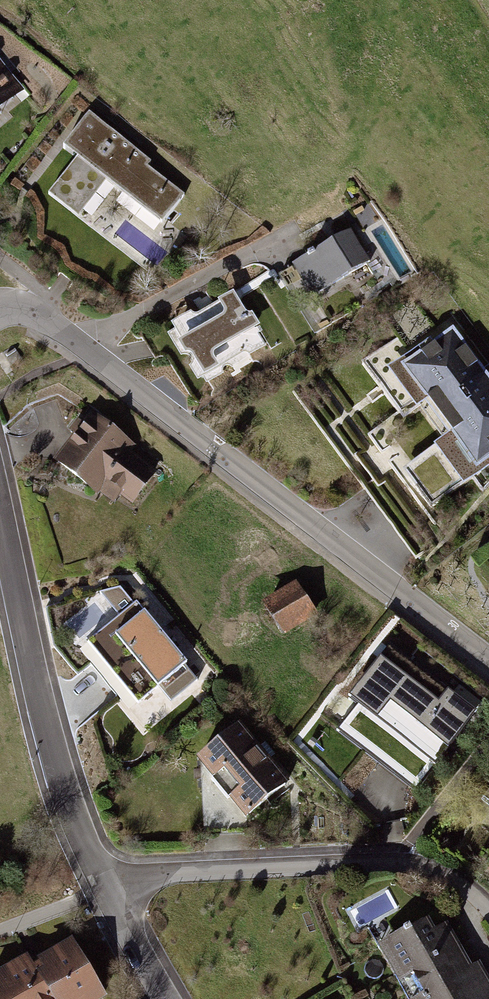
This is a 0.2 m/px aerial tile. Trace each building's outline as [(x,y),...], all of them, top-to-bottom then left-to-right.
[(26,92),(0,61),(0,114),(26,92)] [(152,162),(86,115),(61,150),(166,225),(186,198),(146,169),(152,162)] [(351,233),(292,268),(312,302),(345,283),(352,294),(386,274),(378,260),(370,264),(351,233)] [(233,296),(179,330),(200,366),(228,349),(241,368),(254,359),(259,367),(276,357),(265,339),(258,342),(233,296)] [(389,374),(419,413),(427,407),(450,438),(434,450),(462,486),(488,466),(488,367),(482,372),(452,332),(434,345),(432,342),(389,374)] [(91,414),(56,464),(114,506),(121,497),(133,506),(157,473),(128,452),(134,445),(91,414)] [(322,620),(298,583),(264,607),(287,642),(322,620)] [(139,607),(91,645),(139,705),(160,688),(173,704),(199,683),(139,607)] [(393,651),(352,702),(358,707),(338,732),(419,795),(479,719),(393,651)] [(241,726),(200,761),(246,815),(289,779),(241,726)] [(379,941),(410,998),(488,998),(488,977),(479,959),(472,963),(448,920),(437,927),(430,914),(379,941)] [(0,977),(0,998),(107,998),(74,944),(38,965),(34,958),(0,977)]
